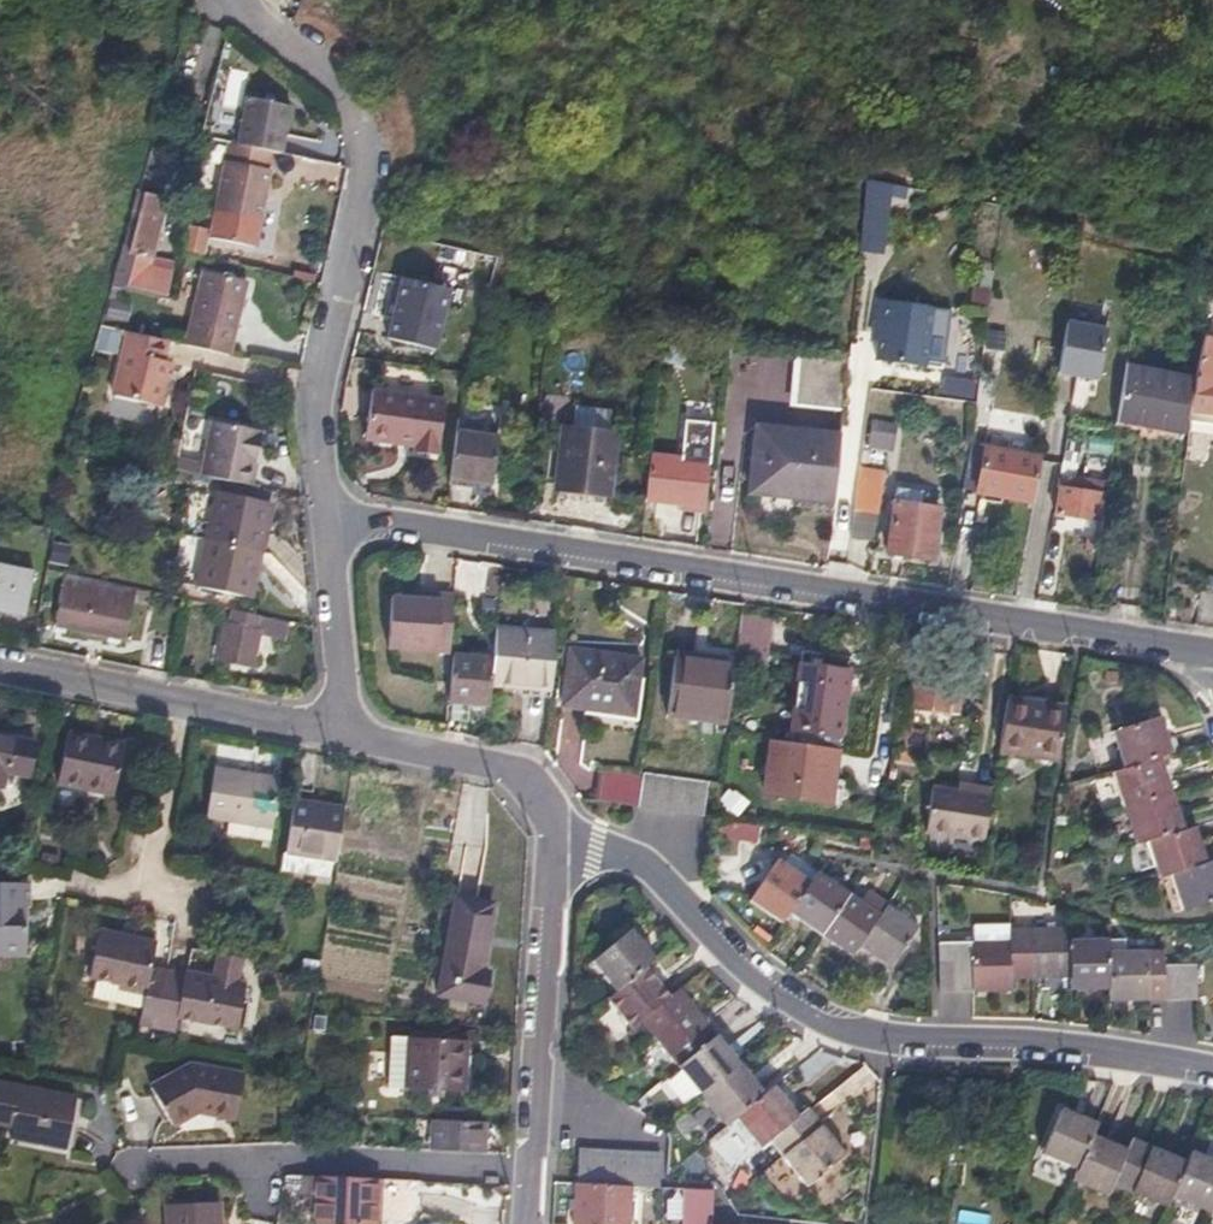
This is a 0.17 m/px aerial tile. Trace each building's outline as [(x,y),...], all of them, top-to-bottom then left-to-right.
[(245,96),(235,143),(267,150),(276,152),(286,105),(245,96)] [(235,143),(229,141),(213,212),(254,221),(264,217),(272,170),(263,168),(267,150),(235,143)] [(890,255),(894,183),(863,181),(860,254),(890,255)] [(124,286),(146,290),(167,295),(172,272),(150,267),(163,197),(138,191),(125,251),(130,253),(124,286)] [(201,271),(184,347),(228,358),(244,282),(201,271)] [(392,282),(379,345),(427,355),(439,292),(392,282)] [(933,307),(921,305),(881,298),(877,320),(881,321),(876,357),(923,365),(933,307)] [(1066,320),(1100,327),(1103,311),(1070,304),(1066,320)] [(1064,321),(1057,378),(1098,383),(1104,326),(1064,321)] [(151,363),(158,341),(126,332),(108,395),(148,407),(160,365),(151,363)] [(1206,338),(1196,380),(1195,381),(1192,406),(1212,409),(1212,339),(1206,338)] [(850,349),(826,346),(802,343),(795,397),(843,403),(850,349)] [(1181,433),(1185,405),(1190,376),(1168,373),(1170,364),(1127,358),(1117,424),(1181,433)] [(447,402),(369,394),(363,444),(417,450),(416,457),(441,459),(447,402)] [(263,427),(211,417),(200,475),(252,485),(263,427)] [(893,422),(870,418),(866,442),(890,445),(893,422)] [(758,427),(754,458),(749,489),(773,493),(774,488),(831,496),(839,437),(758,427)] [(567,496),(591,499),(615,503),(623,441),(576,434),(567,496)] [(491,488),(497,440),(458,437),(455,486),(491,488)] [(500,440),(497,440),(491,488),(497,488),(500,440)] [(1041,456),(1005,450),(968,445),(961,492),(1032,502),(1041,456)] [(643,499),(674,503),(704,507),(709,464),(649,456),(643,499)] [(851,508),(876,511),(882,470),(856,467),(851,508)] [(1055,515),(1076,519),(1096,523),(1101,494),(1059,488),(1055,515)] [(203,542),(253,551),(258,529),(265,530),(270,506),(213,496),(203,542)] [(890,551),(911,555),(933,558),(941,507),(897,500),(890,551)] [(876,511),(851,508),(848,534),(873,538),(876,511)] [(260,552),(265,530),(258,529),(253,551),(260,552)] [(249,575),(253,551),(203,542),(194,586),(251,598),(255,577),(249,575)] [(255,577),(260,552),(253,551),(249,575),(255,577)] [(21,614),(29,576),(0,570),(0,609),(21,614)] [(100,599),(103,584),(66,577),(63,591),(100,599)] [(60,609),(65,610),(70,611),(66,627),(122,639),(131,590),(103,584),(100,599),(63,591),(60,609)] [(1198,590),(1192,626),(1212,629),(1212,592),(1198,590)] [(448,652),(451,595),(421,594),(421,600),(388,598),(385,649),(448,652)] [(742,603),(738,629),(734,655),(765,659),(773,608),(742,603)] [(217,660),(233,662),(249,665),(256,632),(223,625),(217,660)] [(551,687),(553,660),(556,633),(493,629),(491,657),(489,683),(551,687)] [(801,648),(796,687),(790,725),(837,731),(849,655),(801,648)] [(584,717),(611,721),(637,724),(643,681),(635,681),(638,659),(568,649),(561,703),(585,707),(584,717)] [(734,659),(704,655),(674,650),(666,712),(725,721),(734,659)] [(489,683),(491,657),(449,655),(447,702),(487,704),(489,683)] [(910,706),(928,709),(946,712),(950,688),(960,690),(964,666),(918,659),(910,706)] [(957,713),(960,690),(950,688),(946,712),(957,713)] [(1009,698),(1000,758),(1057,767),(1066,706),(1009,698)] [(1127,766),(1160,755),(1172,752),(1161,715),(1116,729),(1127,766)] [(48,793),(62,796),(76,798),(78,788),(105,792),(114,744),(58,733),(48,793)] [(2,739),(0,738),(0,772),(23,776),(29,745),(2,739)] [(764,791),(803,796),(841,801),(844,780),(837,779),(841,748),(772,738),(764,791)] [(1172,792),(1160,755),(1127,766),(1115,769),(1125,804),(1172,792)] [(205,767),(201,790),(198,814),(217,817),(260,824),(261,824),(268,777),(205,767)] [(636,805),(640,774),(601,771),(598,800),(636,805)] [(640,772),(640,774),(636,805),(653,807),(657,775),(640,772)] [(970,796),(971,789),(957,787),(956,794),(970,796)] [(923,832),(983,841),(991,792),(971,789),(970,796),(956,794),(931,790),(923,832)] [(1182,828),(1172,792),(1125,804),(1136,841),(1148,838),(1182,828)] [(273,849),(271,861),(269,872),(279,874),(290,798),(285,797),(276,849),(273,849)] [(290,798),(279,874),(332,883),(345,806),(290,798)] [(260,824),(217,817),(214,831),(257,838),(260,824)] [(723,821),(721,838),(756,843),(759,826),(723,821)] [(1195,824),(1182,828),(1148,838),(1159,874),(1172,870),(1205,861),(1195,824)] [(1205,861),(1172,870),(1177,888),(1182,905),(1212,897),(1212,859),(1205,861)] [(791,912),(810,882),(779,860),(752,900),(784,922),(791,912)] [(818,871),(810,882),(791,912),(822,933),(849,891),(818,871)] [(0,882),(0,955),(21,955),(21,928),(12,928),(12,909),(22,909),(21,906),(23,906),(23,883),(0,882)] [(882,913),(849,891),(822,933),(854,955),(861,943),(882,913)] [(328,910),(330,897),(317,895),(314,908),(328,910)] [(437,996),(459,1000),(481,1004),(486,974),(478,972),(490,904),(456,898),(437,996)] [(888,903),(882,913),(861,943),(891,965),(919,925),(888,903)] [(21,928),(22,909),(12,909),(12,928),(21,928)] [(1010,928),(1011,939),(1011,949),(1019,949),(1019,955),(1030,956),(1031,977),(1069,976),(1068,939),(1067,927),(1010,928)] [(153,1027),(162,971),(143,968),(148,936),(93,928),(87,976),(92,977),(112,980),(112,984),(140,988),(138,1002),(135,1024),(153,1027)] [(618,992),(646,969),(656,960),(630,931),(593,962),(618,992)] [(1106,938),(1068,939),(1069,976),(1069,987),(1107,987),(1107,950),(1106,938)] [(972,940),(973,954),(973,988),(1011,988),(1011,977),(1031,977),(1030,956),(1019,955),(1019,949),(1011,949),(1011,939),(972,940)] [(1145,948),(1107,950),(1107,987),(1107,990),(1107,999),(1146,998),(1146,986),(1146,980),(1145,974),(1145,968),(1145,964),(1145,948)] [(240,979),(236,979),(232,978),(236,955),(212,952),(208,975),(180,970),(180,974),(162,971),(153,1027),(171,1029),(173,1017),(232,1027),(240,979)] [(973,954),(956,955),(956,988),(973,988),(973,954)] [(956,955),(938,955),(938,964),(939,988),(956,988),(956,955)] [(1179,963),(1162,964),(1162,970),(1162,976),(1162,983),(1162,989),(1162,998),(1180,997),(1179,989),(1179,982),(1179,976),(1179,970),(1179,963)] [(1193,963),(1179,963),(1179,970),(1179,976),(1179,982),(1179,989),(1180,997),(1194,997),(1193,963)] [(1162,964),(1145,964),(1145,968),(1145,974),(1146,980),(1146,986),(1146,998),(1162,998),(1162,989),(1162,983),(1162,976),(1162,970),(1162,964)] [(670,997),(646,969),(618,992),(609,999),(633,1027),(641,1021),(655,1038),(671,1025),(664,1017),(670,1012),(663,1003),(670,997)] [(112,980),(92,977),(89,994),(138,1002),(140,988),(112,984),(112,980)] [(678,991),(670,997),(663,1003),(670,1012),(664,1017),(671,1025),(655,1038),(679,1067),(716,1036),(678,991)] [(741,1066),(716,1036),(679,1067),(703,1097),(741,1066)] [(462,1093),(462,1068),(462,1043),(391,1041),(390,1090),(462,1093)] [(148,1088),(158,1106),(167,1125),(195,1110),(232,1116),(240,1075),(189,1065),(148,1088)] [(765,1095),(741,1066),(703,1097),(727,1125),(736,1118),(765,1095)] [(773,1088),(765,1095),(736,1118),(761,1148),(769,1142),(782,1157),(799,1143),(786,1127),(798,1118),(773,1088)] [(0,1090),(0,1122),(14,1124),(12,1144),(70,1150),(76,1098),(0,1090)] [(1079,1167),(1094,1131),(1097,1122),(1063,1107),(1044,1151),(1079,1167)] [(808,1110),(798,1118),(786,1127),(799,1143),(782,1157),(788,1163),(806,1184),(843,1154),(808,1110)] [(481,1153),(482,1123),(434,1121),(432,1150),(481,1153)] [(0,1122),(0,1142),(12,1144),(14,1124),(0,1122)] [(1129,1146),(1094,1131),(1079,1167),(1075,1178),(1110,1192),(1114,1182),(1132,1190),(1142,1169),(1123,1161),(1129,1146)] [(1133,1137),(1129,1146),(1123,1161),(1142,1169),(1132,1190),(1168,1205),(1173,1193),(1187,1161),(1133,1137)] [(580,1183),(597,1184),(599,1148),(581,1147),(580,1183)] [(597,1184),(613,1185),(615,1148),(599,1148),(597,1184)] [(613,1185),(628,1185),(630,1149),(615,1148),(613,1185)] [(630,1149),(628,1185),(632,1185),(645,1186),(647,1150),(630,1149)] [(664,1151),(647,1150),(645,1186),(661,1187),(664,1151)] [(1187,1161),(1173,1193),(1209,1209),(1212,1200),(1212,1158),(1193,1150),(1187,1161)] [(314,1223),(377,1223),(378,1182),(315,1178),(314,1223)] [(580,1183),(578,1183),(576,1223),(629,1223),(632,1185),(628,1185),(613,1185),(597,1184),(580,1183)] [(680,1214),(714,1216),(716,1189),(692,1188),(692,1196),(681,1195),(680,1214)] [(167,1223),(218,1223),(218,1206),(166,1209),(167,1223)] [(955,1223),(988,1223),(990,1213),(956,1209),(955,1223)]
